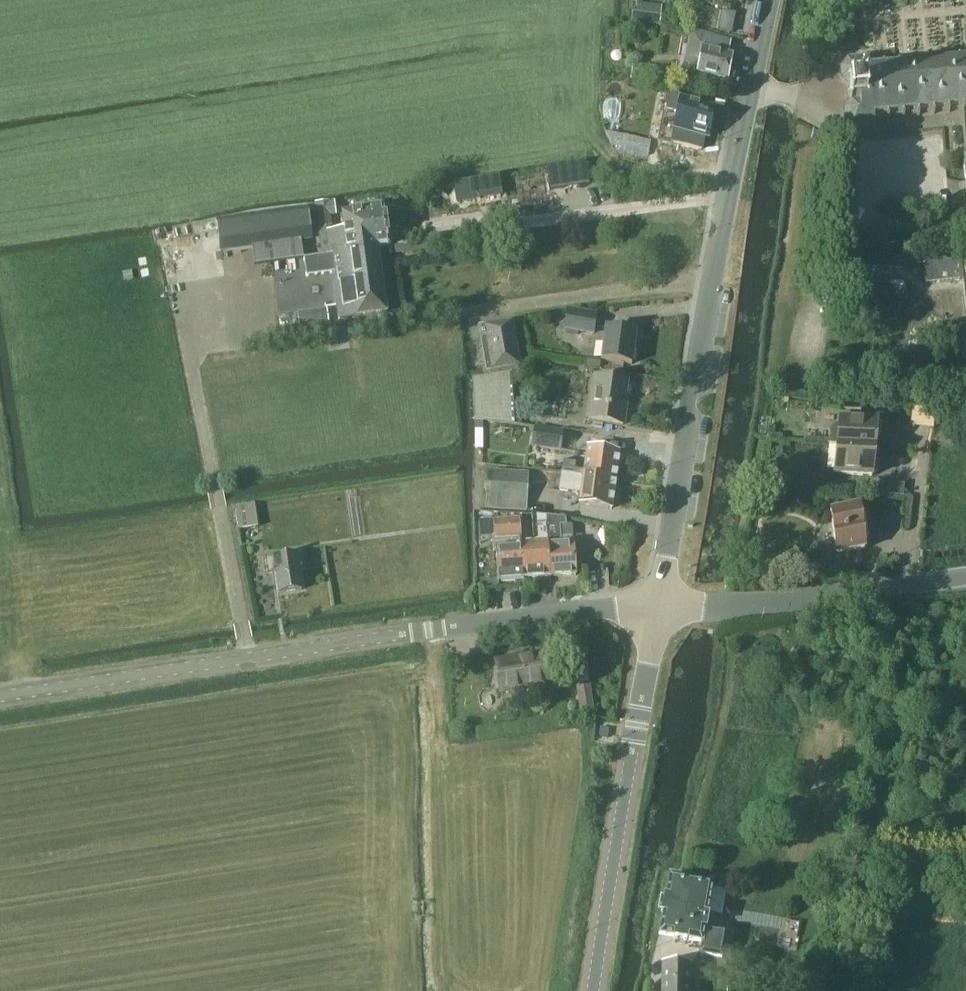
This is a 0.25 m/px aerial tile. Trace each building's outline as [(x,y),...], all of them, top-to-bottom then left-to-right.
[(661,24),(662,4),(634,1),(632,21),(661,24)] [(727,80),(732,56),(735,41),(692,32),(683,75),(697,79),(698,75),(727,80)] [(875,117),(965,109),(965,59),(871,67),(870,58),(849,60),(841,68),(842,80),(850,87),(852,101),(845,108),(846,119),(854,127),(875,125),(875,117)] [(667,95),(657,140),(671,143),(701,149),(702,145),(704,136),(706,136),(708,137),(714,108),(692,104),(692,101),(681,98),(670,96),(667,95)] [(564,165),(553,167),(555,186),(567,184),(564,165)] [(498,175),(454,181),(457,200),(501,194),(498,175)] [(315,204),(322,254),(377,247),(388,245),(383,207),(342,213),(345,230),(332,232),(331,216),(336,215),(334,202),(315,204)] [(307,204),(220,216),(224,248),(251,245),(268,242),(312,237),(307,205),(307,204)] [(309,273),(333,270),(340,319),(387,312),(380,263),(377,247),(322,254),(322,256),(307,258),(305,260),(306,271),(309,273)] [(923,260),(926,282),(963,279),(965,303),(965,255),(923,260)] [(910,258),(909,257),(907,269),(908,269),(919,271),(921,260),(910,258)] [(298,326),(329,323),(327,309),(296,313),(298,326)] [(566,328),(594,332),(597,314),(569,310),(566,328)] [(488,370),(520,365),(513,321),(481,327),(488,370)] [(637,331),(607,327),(603,360),(633,364),(637,331)] [(603,360),(588,357),(587,365),(601,367),(603,360)] [(483,418),(512,421),(510,373),(475,378),(476,417),(483,418)] [(590,420),(623,425),(628,394),(626,394),(628,382),(596,378),(590,420)] [(873,401),(872,414),(888,415),(889,403),(873,401)] [(830,428),(829,443),(837,444),(875,447),(878,420),(840,416),(839,423),(837,423),(830,428)] [(533,446),(561,449),(563,431),(536,427),(533,446)] [(873,475),(875,447),(837,444),(835,471),(873,475)] [(565,461),(564,472),(616,480),(620,451),(588,447),(584,472),(575,470),(576,463),(565,461)] [(490,471),(489,506),(527,508),(528,484),(528,473),(490,471)] [(564,472),(561,490),(581,492),(580,503),(613,508),(616,480),(564,472)] [(888,482),(887,494),(903,496),(904,483),(888,482)] [(240,528),(258,526),(255,504),(238,506),(240,528)] [(837,551),(865,548),(860,504),(831,508),(837,551)] [(536,546),(524,546),(522,547),(525,578),(552,575),(547,516),(547,515),(536,516),(536,525),(534,525),(536,546)] [(565,519),(547,516),(552,575),(576,574),(574,543),(573,543),(561,544),(559,524),(565,524),(565,519)] [(494,518),(483,518),(482,534),(493,535),(494,518)] [(496,521),(494,521),(495,535),(496,550),(498,549),(500,579),(503,579),(503,581),(518,580),(518,578),(525,578),(522,547),(524,546),(521,519),(496,521)] [(281,593),(301,590),(297,555),(277,557),(277,558),(263,560),(265,575),(279,573),(281,593)] [(502,690),(548,682),(543,653),(498,660),(502,690)] [(583,715),(594,713),(590,682),(578,684),(583,715)] [(601,728),(599,737),(608,738),(610,729),(601,728)] [(707,916),(713,884),(670,876),(666,898),(665,898),(662,912),(664,912),(660,934),(703,942),(703,941),(707,941),(705,954),(723,957),(728,932),(706,928),(708,916),(707,916)] [(692,964),(663,963),(662,990),(691,990),(692,964)]
